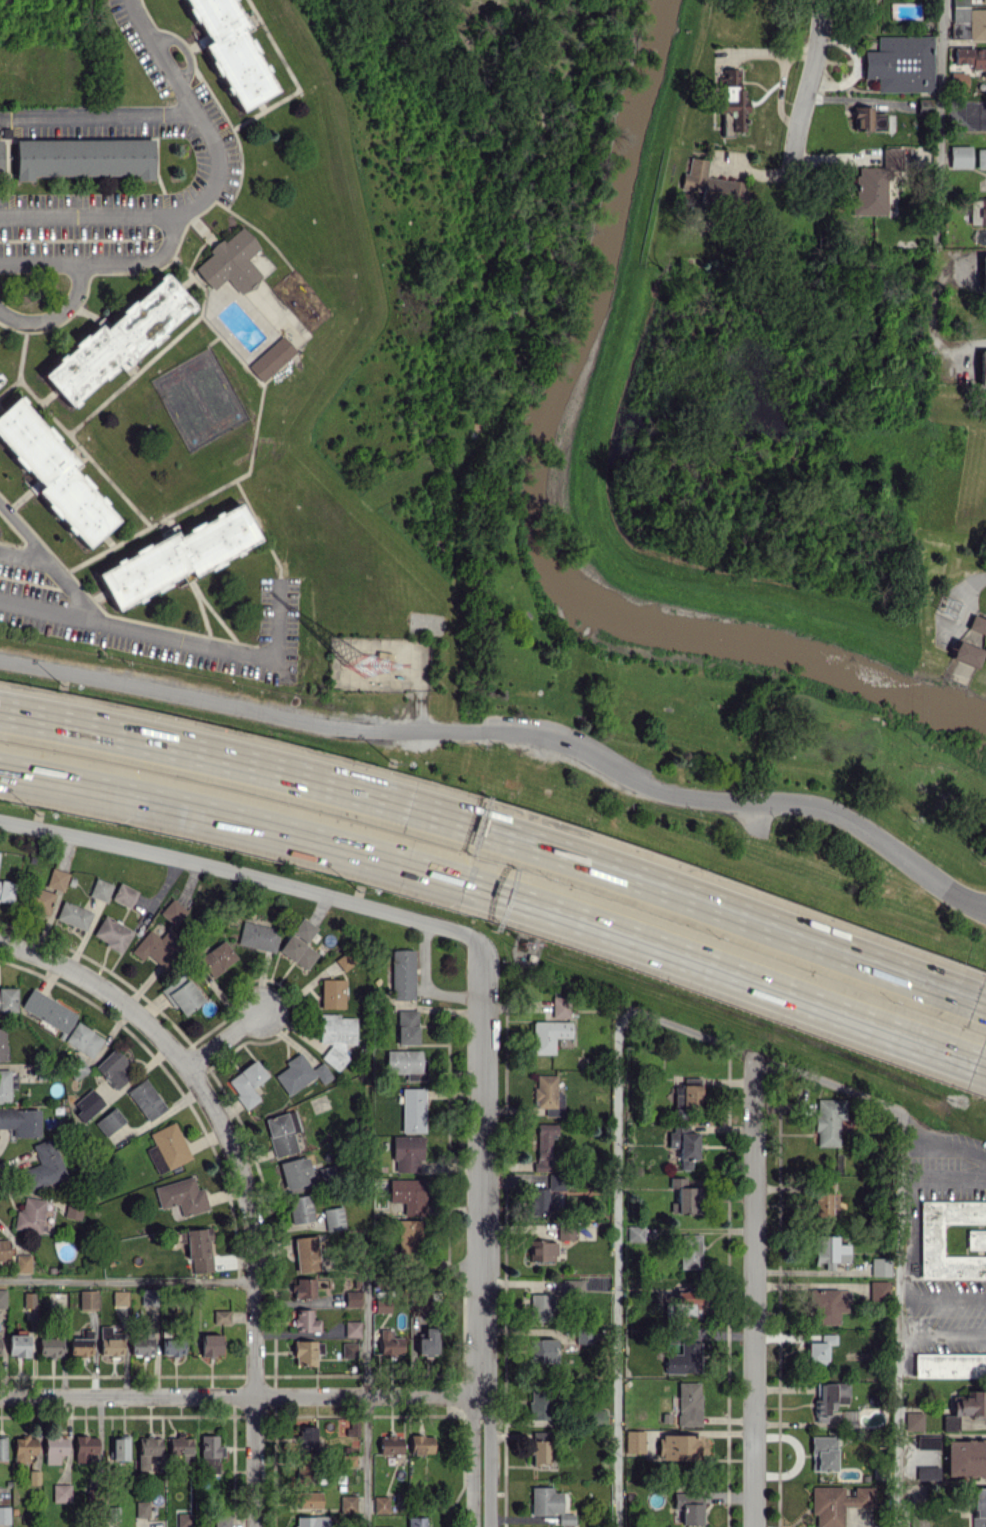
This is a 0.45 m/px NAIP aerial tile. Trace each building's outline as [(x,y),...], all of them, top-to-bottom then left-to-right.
[(244,28),(231,0),(183,0),(200,37),(201,36),(236,111),(275,92),(244,28)] [(967,21),(967,0),(951,0),(950,21),(967,21)] [(985,40),(985,8),(968,9),(968,41),(985,40)] [(932,35),(876,36),(876,50),(862,50),(862,78),(876,77),(877,91),(933,91),(932,35)] [(954,48),(954,64),(971,64),(971,70),(982,70),(982,78),(985,78),(985,48),(954,48)] [(745,131),(744,87),(721,87),(721,100),(716,100),(716,112),(721,112),(722,136),(731,136),(731,131),(745,131)] [(885,112),(871,113),(870,106),(852,106),(853,131),(886,130),(885,112)] [(152,138),(14,140),(15,180),(32,180),(32,177),(153,175),(152,138)] [(949,168),(971,167),(970,145),(948,146),(949,168)] [(887,215),(887,171),(902,171),(902,148),(882,148),(882,166),(854,166),(854,215),(887,215)] [(976,148),(976,168),(985,168),(985,148),(976,148)] [(729,201),(732,180),(705,177),(707,160),(688,157),(686,172),(681,172),(679,189),(699,191),(699,197),(729,201)] [(979,199),(978,224),(985,225),(985,199),(979,199)] [(977,200),(970,200),(970,210),(970,223),(978,223),(977,200)] [(226,278),(239,294),(261,276),(247,258),(259,248),(241,226),(192,266),(211,290),(226,278)] [(40,372),(68,407),(122,363),(124,365),(194,308),(165,273),(101,326),(98,324),(40,372)] [(261,382),(296,350),(281,334),(247,366),(261,382)] [(118,520),(73,466),(75,464),(18,395),(0,410),(0,441),(34,482),(31,484),(85,548),(118,520)] [(113,608),(155,590),(154,589),(183,576),(184,580),(222,563),(220,557),(257,541),(241,503),(175,532),(175,533),(95,568),(113,608)] [(985,625),(985,619),(971,614),(966,628),(983,634),(985,625)] [(948,657),(974,667),(981,650),(954,640),(948,657)] [(389,672),(391,652),(376,651),(374,670),(389,672)] [(46,886),(63,891),(69,872),(51,867),(46,886)] [(88,895),(106,902),(113,884),(95,877),(88,895)] [(15,882),(0,880),(0,900),(12,902),(15,882)] [(130,908),(138,891),(119,882),(111,899),(130,908)] [(54,893),(35,888),(29,910),(49,915),(54,893)] [(159,913),(174,926),(187,911),(172,898),(159,913)] [(56,921),(87,929),(92,910),(61,902),(56,921)] [(92,936),(120,952),(133,931),(104,914),(92,936)] [(291,934),(307,944),(317,926),(301,917),(291,934)] [(273,953),(280,931),(243,920),(236,943),(273,953)] [(131,951),(142,960),(146,954),(165,969),(185,943),(167,929),(160,938),(148,929),(131,951)] [(278,950),(306,969),(318,953),(290,934),(278,950)] [(237,958),(222,939),(198,958),(212,977),(237,958)] [(392,949),(390,1000),(414,1000),(414,950),(392,949)] [(342,971),(353,965),(346,953),(335,959),(342,971)] [(162,987),(179,1016),(202,1002),(185,973),(162,987)] [(344,1008),(344,979),(321,979),(321,1008),(344,1008)] [(0,988),(0,1011),(16,1012),(17,989),(0,988)] [(66,1034),(77,1014),(31,988),(20,1008),(66,1034)] [(552,997),(551,1017),(570,1018),(570,997),(552,997)] [(418,1045),(418,1010),(397,1010),(397,1044),(418,1045)] [(355,1017),(340,1017),(340,1014),(320,1014),(320,1043),(326,1043),(326,1065),(344,1065),(344,1043),(355,1043),(355,1017)] [(571,1021),(533,1021),(532,1054),(554,1054),(554,1038),(571,1038),(571,1021)] [(65,1043),(94,1057),(104,1036),(74,1022),(65,1043)] [(129,1063),(113,1048),(94,1068),(117,1090),(129,1077),(122,1070),(129,1063)] [(421,1050),(386,1050),(386,1073),(406,1073),(406,1080),(425,1080),(425,1062),(421,1062),(421,1050)] [(274,1075),(287,1095),(317,1076),(322,1084),(332,1077),(322,1062),(311,1069),(300,1052),(285,1062),(288,1066),(274,1075)] [(77,1079),(89,1069),(79,1057),(67,1067),(77,1079)] [(260,1100),(252,1088),(267,1077),(255,1060),(226,1080),(246,1109),(260,1100)] [(11,1088),(17,1088),(17,1071),(0,1070),(0,1103),(10,1103),(11,1088)] [(563,1115),(563,1092),(557,1092),(556,1075),(534,1075),(534,1109),(545,1108),(545,1115),(563,1115)] [(167,1107),(144,1078),(126,1092),(149,1121),(167,1107)] [(700,1085),(683,1084),(682,1107),(700,1108),(700,1085)] [(682,1105),(681,1086),(674,1086),(674,1105),(682,1105)] [(105,1100),(91,1088),(72,1111),(86,1123),(105,1100)] [(401,1132),(424,1132),(424,1088),(401,1088),(401,1132)] [(839,1146),(840,1119),(845,1119),(846,1099),(817,1098),(816,1146),(839,1146)] [(104,1136),(126,1121),(116,1107),(94,1121),(104,1136)] [(40,1137),(40,1108),(0,1108),(0,1128),(13,1128),(13,1137),(40,1137)] [(274,1157),(298,1151),(288,1112),(264,1118),(274,1157)] [(191,1159),(175,1122),(149,1133),(155,1145),(146,1149),(157,1174),(191,1159)] [(535,1124),(536,1170),(550,1170),(550,1137),(557,1137),(556,1123),(535,1124)] [(423,1135),(392,1135),(391,1172),(418,1172),(418,1160),(422,1160),(423,1135)] [(32,1144),(38,1164),(23,1168),(30,1190),(66,1179),(53,1137),(32,1144)] [(308,1184),(306,1176),(311,1175),(307,1156),(279,1162),(285,1189),(308,1184)] [(336,1176),(333,1165),(319,1168),(322,1180),(336,1176)] [(565,1191),(564,1175),(531,1175),(532,1215),(555,1214),(554,1191),(565,1191)] [(178,1204),(181,1216),(208,1210),(203,1187),(196,1189),(193,1177),(154,1186),(160,1208),(178,1204)] [(700,1212),(699,1187),(686,1187),(686,1177),(669,1177),(669,1188),(677,1187),(678,1202),(671,1202),(671,1213),(700,1212)] [(425,1215),(424,1179),(388,1179),(389,1202),(405,1202),(405,1216),(425,1215)] [(814,1216),(838,1217),(839,1192),(834,1192),(834,1185),(815,1184),(814,1216)] [(290,1196),(291,1223),(313,1221),(312,1195),(290,1196)] [(41,1233),(46,1200),(24,1196),(22,1210),(16,1209),(13,1228),(41,1233)] [(943,1255),(943,1223),(985,1223),(985,1200),(920,1200),(920,1278),(985,1279),(985,1255),(943,1255)] [(65,1218),(81,1219),(82,1204),(66,1202),(65,1218)] [(344,1229),(343,1207),(323,1208),(325,1230),(344,1229)] [(421,1220),(399,1219),(398,1253),(420,1253),(421,1220)] [(574,1225),(560,1225),(560,1240),(575,1240),(574,1225)] [(644,1226),(627,1226),(627,1241),(644,1241),(644,1226)] [(192,1273),(213,1271),(211,1228),(180,1230),(181,1244),(186,1243),(187,1258),(191,1258),(192,1273)] [(985,1249),(985,1230),(967,1230),(967,1249),(985,1249)] [(680,1268),(701,1268),(700,1234),(680,1234),(680,1268)] [(848,1262),(848,1244),(837,1244),(837,1236),(815,1235),(815,1261),(848,1262)] [(296,1271),(318,1270),(317,1236),(294,1237),(296,1271)] [(10,1260),(9,1239),(0,1239),(0,1260),(10,1260)] [(556,1241),(529,1241),(529,1261),(556,1261),(556,1241)] [(30,1255),(15,1255),(16,1272),(31,1272),(30,1255)] [(871,1275),(891,1275),(891,1257),(871,1257),(871,1275)] [(315,1278),(294,1278),(294,1298),(314,1298),(315,1278)] [(584,1279),(563,1279),(563,1295),(584,1296),(584,1279)] [(870,1297),(889,1298),(889,1281),(870,1281),(870,1297)] [(156,1306),(156,1289),(141,1289),(142,1306),(156,1306)] [(839,1324),(839,1311),(847,1311),(848,1298),(838,1298),(838,1289),(815,1289),(815,1324),(839,1324)] [(97,1290),(78,1290),(79,1310),(98,1309),(97,1290)] [(112,1305),(127,1306),(128,1291),(113,1290),(112,1305)] [(345,1290),(345,1306),(361,1306),(361,1290),(345,1290)] [(35,1308),(35,1293),(24,1293),(24,1308),(35,1308)] [(530,1321),(553,1322),(554,1294),(531,1294),(530,1321)] [(375,1312),(391,1313),(391,1299),(375,1298),(375,1312)] [(312,1309),(294,1309),(293,1331),(320,1331),(320,1319),(312,1319),(312,1309)] [(229,1310),(213,1310),(213,1323),(229,1323),(229,1310)] [(360,1320),(345,1321),(345,1336),(360,1336),(360,1320)] [(111,1325),(100,1325),(100,1355),(122,1355),(122,1332),(111,1333),(111,1325)] [(417,1337),(417,1354),(436,1354),(437,1327),(424,1327),(424,1338),(417,1337)] [(403,1337),(392,1337),(392,1329),(380,1328),(379,1354),(402,1355),(403,1337)] [(92,1355),(92,1329),(84,1329),(83,1338),(70,1338),(70,1355),(92,1355)] [(592,1344),(592,1330),(573,1329),(572,1343),(592,1344)] [(28,1357),(29,1334),(8,1334),(8,1356),(28,1357)] [(222,1334),(201,1334),(201,1355),(221,1356),(222,1334)] [(836,1334),(807,1335),(807,1361),(827,1360),(827,1343),(836,1343),(836,1334)] [(131,1336),(131,1356),(153,1355),(153,1336),(131,1336)] [(162,1337),(161,1355),(184,1356),(184,1338),(162,1337)] [(38,1338),(39,1356),(62,1356),(61,1338),(38,1338)] [(556,1363),(555,1338),(528,1339),(529,1363),(556,1363)] [(315,1353),(323,1353),(323,1341),(294,1341),(293,1365),(315,1365),(315,1353)] [(667,1372),(700,1373),(701,1341),(681,1341),(681,1354),(667,1353),(667,1372)] [(357,1358),(357,1342),(342,1342),(342,1357),(357,1358)] [(915,1353),(914,1376),(985,1377),(985,1354),(915,1353)] [(700,1426),(701,1382),(679,1382),(679,1426),(700,1426)] [(848,1383),(817,1383),(818,1399),(815,1399),(815,1422),(828,1422),(827,1406),(848,1405),(848,1383)] [(530,1420),(554,1419),(554,1390),(529,1391),(530,1420)] [(958,1429),(958,1415),(985,1415),(985,1390),(965,1391),(965,1395),(953,1395),(953,1415),(943,1415),(943,1429),(958,1429)] [(923,1430),(923,1411),(907,1411),(907,1430),(923,1430)] [(316,1448),(315,1426),(299,1427),(299,1435),(294,1435),(294,1448),(316,1448)] [(644,1430),(625,1430),(626,1453),(645,1452),(644,1430)] [(137,1440),(138,1473),(149,1473),(148,1455),(161,1454),(160,1433),(147,1434),(147,1440),(137,1440)] [(660,1434),(660,1458),(704,1459),(704,1435),(660,1434)] [(75,1462),(88,1462),(88,1453),(98,1453),(98,1435),(74,1436),(75,1462)] [(217,1435),(201,1435),(202,1471),(219,1471),(218,1457),(224,1456),(223,1445),(217,1446),(217,1435)] [(433,1453),(433,1435),(410,1435),(411,1454),(433,1453)] [(44,1464),(59,1464),(59,1454),(67,1454),(67,1436),(45,1436),(44,1464)] [(128,1460),(129,1436),(112,1436),(112,1459),(128,1460)] [(168,1437),(169,1453),(180,1453),(181,1459),(193,1459),(192,1436),(168,1437)] [(402,1454),(403,1436),(379,1436),(379,1454),(402,1454)] [(836,1471),(836,1436),(812,1436),(811,1470),(836,1471)] [(939,1436),(917,1436),(916,1449),(939,1449),(939,1436)] [(28,1463),(29,1454),(37,1454),(37,1437),(14,1437),(13,1462),(28,1463)] [(985,1476),(985,1440),(946,1439),(946,1475),(985,1476)] [(550,1462),(549,1440),(532,1441),(533,1463),(550,1462)] [(939,1466),(916,1465),(916,1479),(939,1479),(939,1466)] [(29,1484),(39,1484),(39,1470),(29,1470),(29,1484)] [(71,1501),(71,1484),(52,1484),(52,1501),(71,1501)] [(531,1514),(559,1514),(559,1524),(574,1524),(574,1513),(562,1513),(562,1491),(553,1491),(553,1486),(531,1487),(531,1514)] [(854,1486),(853,1496),(844,1496),(844,1486),(812,1486),(811,1514),(816,1514),(816,1526),(843,1526),(843,1506),(873,1506),(874,1486),(854,1486)] [(973,1487),(972,1526),(985,1526),(985,1487),(973,1487)] [(321,1492),(298,1491),(297,1508),(321,1508),(321,1492)] [(682,1524),(702,1524),(702,1493),(673,1492),(673,1508),(682,1509),(682,1524)] [(356,1495),(340,1495),(340,1512),(356,1512),(356,1495)] [(374,1513),(389,1512),(389,1496),(373,1496),(374,1513)] [(149,1517),(149,1501),(135,1501),(135,1517),(149,1517)] [(9,1506),(0,1506),(0,1524),(9,1524),(9,1506)] [(104,1507),(105,1519),(119,1519),(118,1506),(104,1507)] [(192,1513),(177,1513),(177,1526),(191,1526),(192,1513)] [(230,1514),(214,1514),(214,1526),(230,1526),(230,1514)] [(328,1516),(295,1516),(295,1526),(328,1526),(328,1516)] [(426,1517),(408,1516),(408,1526),(425,1526),(426,1517)]
